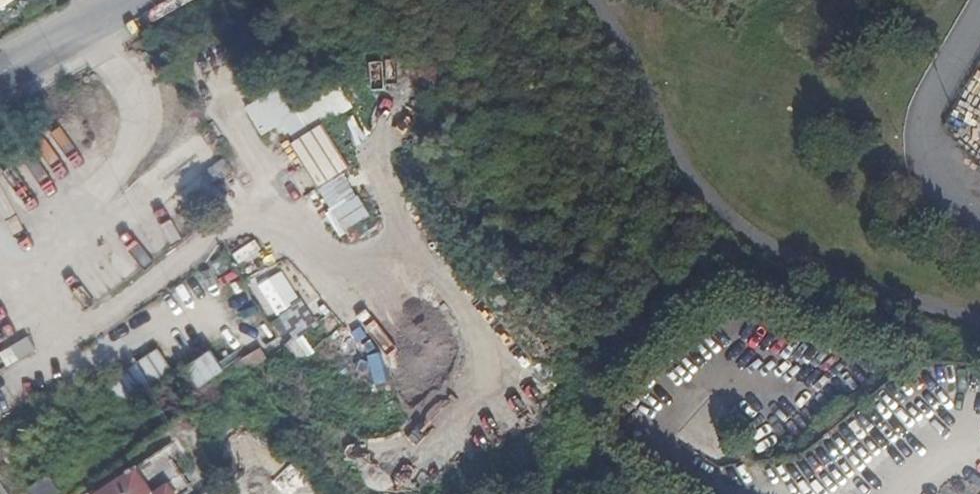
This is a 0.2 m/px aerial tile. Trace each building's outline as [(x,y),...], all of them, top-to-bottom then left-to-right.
[(979,96),(979,74),(970,74),(970,96),(979,96)] [(351,126),(351,95),(256,95),(256,125),(351,126)] [(370,214),(343,172),(352,167),(324,123),(292,144),(346,229),(370,214)] [(213,176),(217,185),(242,170),(233,155),(221,162),(224,169),(213,176)] [(248,274),(274,258),(261,236),(235,252),(248,274)] [(260,282),(276,312),(301,299),(284,268),(260,282)] [(301,303),(281,316),(308,355),(328,341),(301,303)] [(0,351),(0,352),(7,365),(35,351),(28,337),(0,351)] [(123,403),(173,370),(159,348),(108,382),(123,403)] [(200,386),(226,370),(213,349),(187,365),(200,386)] [(190,490),(163,450),(97,493),(184,493),(190,490)] [(30,483),(36,493),(50,493),(58,488),(47,472),(30,483)]
